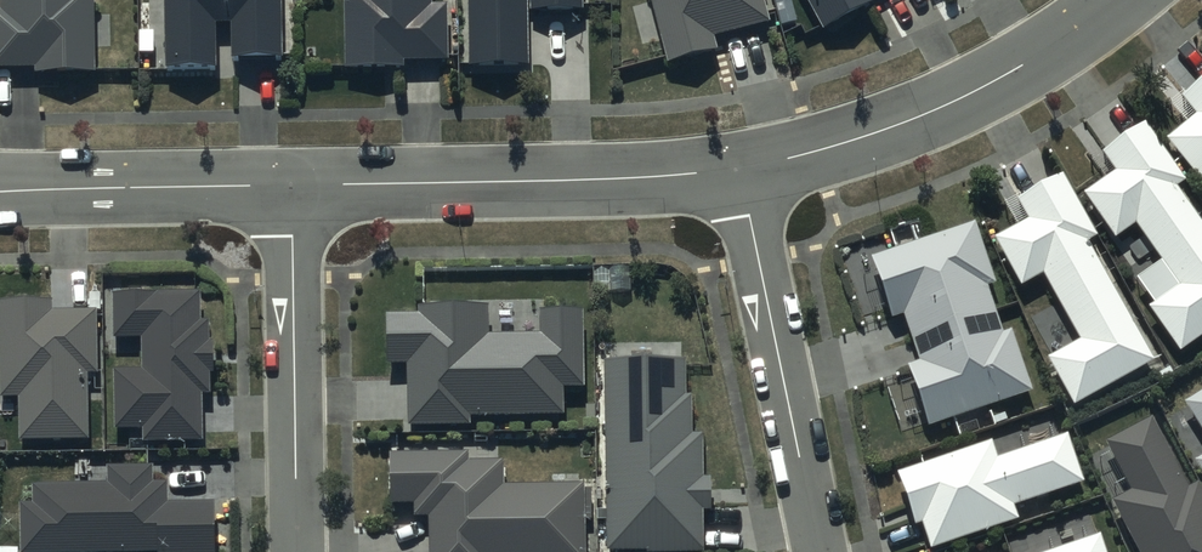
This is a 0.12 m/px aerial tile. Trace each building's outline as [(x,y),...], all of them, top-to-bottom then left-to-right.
[(2,9),(0,9),(0,67),(37,66),(37,72),(95,70),(94,0),(2,0),(2,9)] [(281,0),(166,0),(167,67),(216,66),(215,22),(232,22),(232,56),(282,55),(281,0)] [(344,68),(405,68),(405,59),(448,59),(447,2),(431,3),(431,0),(344,0),(344,68)] [(469,65),(528,64),(528,0),(468,0),(469,65)] [(539,9),(581,9),(581,0),(539,0),(539,9)] [(764,0),(650,0),(667,63),(716,49),(712,34),(769,18),(764,0)] [(825,30),(875,2),(874,0),(808,0),(825,30)] [(1180,99),(1194,117),(1165,141),(1199,182),(1201,180),(1201,80),(1180,99)] [(1100,155),(1114,174),(1082,196),(1113,239),(1133,225),(1178,288),(1148,309),(1178,351),(1201,334),(1201,227),(1177,192),(1187,185),(1144,124),(1100,155)] [(1064,174),(1018,199),(1029,219),(995,237),(1021,284),(1042,273),(1080,341),(1048,358),(1073,403),(1153,360),(1090,244),(1100,239),(1064,174)] [(909,364),(929,425),(1031,392),(1011,330),(1005,333),(990,288),(999,285),(978,222),(873,257),(893,317),(904,314),(919,361),(909,364)] [(199,293),(113,293),(113,338),(143,338),(143,370),(115,370),(114,427),(144,427),(144,439),(201,439),(201,392),(209,392),(209,369),(213,369),(213,341),(209,341),(209,320),(199,320),(199,293)] [(19,440),(88,439),(87,375),(97,374),(97,309),(52,309),(52,300),(0,300),(0,397),(18,397),(19,440)] [(408,363),(408,423),(471,423),(471,416),(563,415),(563,387),(583,386),(583,309),(541,309),(541,333),(487,333),(487,303),(423,304),(423,313),(388,313),(388,363),(408,363)] [(685,356),(605,357),(608,551),(706,549),(705,509),(714,508),(713,472),(704,472),(703,431),(692,431),(692,393),(685,393),(685,356)] [(1183,400),(1201,431),(1201,388),(1183,400)] [(1105,441),(1132,492),(1111,502),(1137,551),(1201,551),(1201,493),(1196,483),(1189,487),(1152,417),(1105,441)] [(896,472),(914,526),(921,524),(929,548),(1018,518),(1013,505),(1083,482),(1067,433),(998,456),(992,440),(896,472)] [(389,452),(390,504),(414,503),(414,515),(428,515),(429,551),(586,551),(584,482),(502,484),(502,460),(468,461),(468,452),(389,452)] [(1193,461),(1201,475),(1201,455),(1193,461)] [(21,551),(216,551),(215,499),(168,499),(168,482),(152,482),(152,466),(108,466),(109,483),(34,484),(34,502),(20,502),(21,551)] [(1100,531),(1037,551),(1107,551),(1100,531)]
